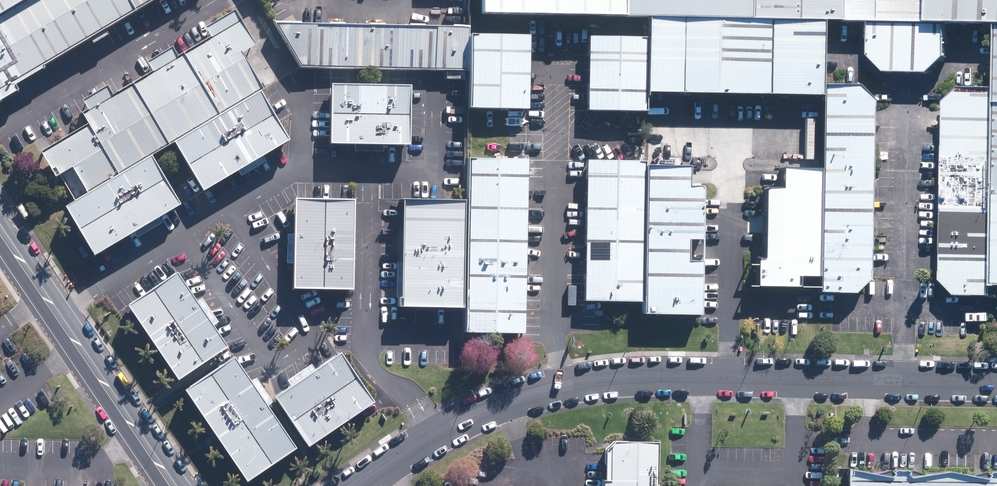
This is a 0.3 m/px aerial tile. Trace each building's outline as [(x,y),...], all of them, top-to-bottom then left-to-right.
[(4,103),(182,0),(0,0),(0,96),(4,103)] [(482,22),(628,24),(629,0),(483,0),(482,22)] [(628,24),(654,25),(755,26),(755,0),(629,0),(628,24)] [(755,26),(802,27),(802,0),(755,0),(755,26)] [(802,27),(822,27),(870,28),(884,28),(885,0),(802,0),(802,27)] [(884,28),(910,29),(930,29),(930,0),(885,0),(884,28)] [(930,29),(946,29),(996,30),(996,0),(930,0),(930,29)] [(76,174),(91,198),(158,159),(175,149),(261,99),(281,89),(238,15),(81,106),(93,127),(40,158),(56,185),(76,174)] [(822,27),(802,27),(755,26),(654,25),(652,99),(821,101),(821,85),(822,27)] [(468,29),(276,26),(300,69),(467,72),(468,29)] [(884,28),(870,28),(870,55),(885,72),(909,73),(910,29),(884,28)] [(946,55),(946,29),(930,29),(910,29),(909,73),(929,73),(946,55)] [(532,43),(474,42),(473,115),(531,116),(532,43)] [(650,43),(589,42),(587,117),(649,118),(650,43)] [(820,125),(869,127),(869,100),(854,85),(821,85),(821,101),(820,125)] [(407,88),(330,87),(329,149),(406,150),(407,88)] [(945,101),(944,126),(996,126),(996,89),(960,88),(945,101)] [(291,150),(261,99),(175,149),(204,199),(291,150)] [(818,170),(867,170),(869,127),(820,125),(818,170)] [(944,126),(944,158),(995,159),(996,126),(944,126)] [(944,158),(943,204),(994,205),(995,159),(944,158)] [(71,210),(101,260),(187,210),(158,159),(91,198),(71,210)] [(464,160),(462,334),(523,335),(526,161),(464,160)] [(648,163),(645,320),(702,321),(704,193),(692,193),(692,164),(648,163)] [(588,165),(586,302),(643,303),(646,166),(588,165)] [(754,287),(816,288),(817,259),(817,220),(818,170),(778,169),(778,188),(763,188),(761,257),(754,258),(754,287)] [(817,220),(866,220),(867,170),(818,170),(817,220)] [(458,309),(458,300),(459,200),(401,200),(400,308),(458,309)] [(360,204),(297,203),(295,295),(359,296),(360,204)] [(943,204),(941,254),(993,254),(994,205),(943,204)] [(817,259),(866,259),(866,220),(817,220),(817,259)] [(992,290),(993,254),(941,254),(940,286),(954,300),(992,301),(992,290)] [(866,277),(866,259),(817,259),(816,288),(816,292),(850,293),(866,277)] [(169,274),(124,307),(178,382),(224,350),(169,274)] [(338,355),(276,399),(310,446),(372,402),(338,355)] [(295,451),(230,361),(182,395),(247,485),(295,451)] [(657,442),(614,441),(601,452),(601,485),(656,485),(657,442)] [(844,474),(844,485),(996,485),(996,477),(844,474)]
